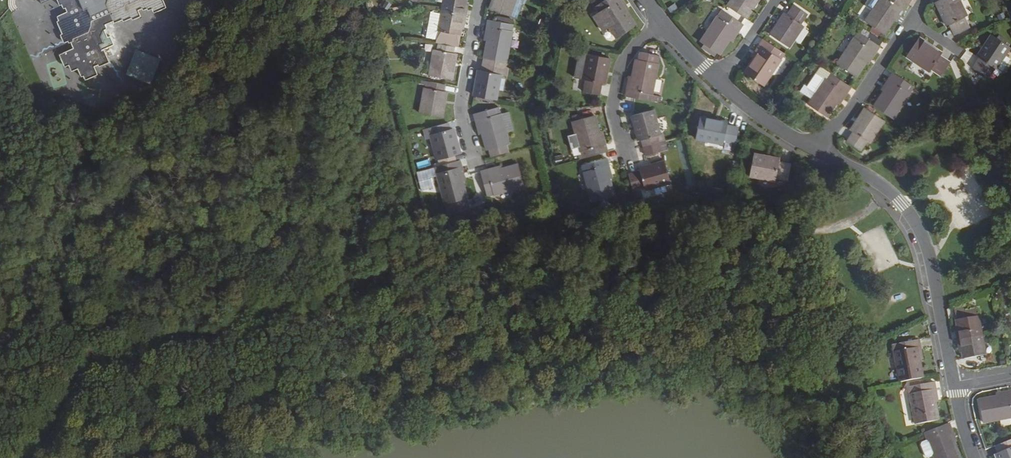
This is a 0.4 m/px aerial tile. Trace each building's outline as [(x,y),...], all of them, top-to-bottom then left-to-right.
[(59,0),(55,2),(57,8),(59,6),(61,11),(64,10),(65,14),(56,18),(59,23),(57,24),(62,35),(60,36),(64,44),(67,43),(68,45),(70,44),(73,49),(58,56),(64,69),(68,67),(70,71),(75,69),(79,77),(82,75),(84,78),(96,72),(94,67),(99,64),(100,66),(108,62),(103,51),(101,52),(99,47),(104,45),(101,39),(103,33),(107,31),(105,27),(112,23),(113,26),(121,22),(123,24),(130,20),(131,22),(141,17),(138,10),(142,8),(143,10),(148,7),(149,10),(154,8),(156,12),(169,6),(167,0),(59,0)] [(468,15),(469,8),(467,8),(468,0),(445,0),(443,10),(468,15)] [(492,8),(513,16),(519,0),(495,0),(492,8)] [(519,18),(525,0),(519,0),(513,16),(519,18)] [(637,27),(620,1),(622,0),(608,0),(598,6),(602,13),(596,17),(605,32),(612,28),(619,39),(637,27)] [(747,17),(759,0),(732,0),(729,5),(747,17)] [(912,0),(882,0),(868,21),(886,33),(903,8),(906,10),(912,0)] [(961,0),(938,0),(937,0),(949,25),(952,24),(956,33),(971,27),(966,17),(969,16),(961,0)] [(772,33),(791,46),(806,25),(804,23),(810,13),(796,4),(789,13),(787,12),(772,33)] [(443,10),(431,8),(427,31),(439,33),(443,10)] [(744,23),(723,9),(702,41),(720,53),(737,27),(740,29),(744,23)] [(437,39),(460,44),(464,23),(466,23),(468,15),(443,10),(439,33),(437,39)] [(514,23),(498,20),(488,18),(487,26),(491,27),(484,69),(481,69),(476,94),(498,98),(502,73),(509,74),(510,68),(501,66),(502,60),(507,61),(514,23)] [(881,46),(861,32),(840,64),(858,76),(875,50),(877,52),(881,46)] [(993,33),(979,56),(981,57),(975,67),(988,76),(994,66),(997,68),(1010,47),(1010,45),(993,33)] [(944,52),(921,37),(909,55),(932,70),(933,68),(943,75),(952,61),(942,55),(944,52)] [(766,85),(787,53),(765,38),(761,44),(764,46),(748,72),(766,85)] [(455,52),(456,46),(440,43),(438,49),(436,49),(431,74),(453,78),(458,53),(455,52)] [(645,45),(644,51),(658,54),(660,48),(645,45)] [(584,79),(589,53),(576,50),(570,76),(584,79)] [(627,88),(626,95),(651,100),(659,62),(657,62),(658,54),(644,51),(642,51),(641,58),(638,57),(631,88),(627,88)] [(127,77),(153,86),(162,61),(136,52),(127,77)] [(611,58),(589,53),(584,79),(586,80),(584,90),(601,94),(603,83),(606,84),(611,58)] [(814,98),(832,72),(823,66),(810,86),(808,85),(803,91),(814,98)] [(894,117),(915,85),(893,71),(889,77),(892,79),(876,105),(894,117)] [(852,86),(832,72),(814,98),(810,104),(828,116),(846,90),(848,92),(852,86)] [(445,91),(447,84),(430,81),(429,88),(426,87),(421,112),(444,117),(449,91),(445,91)] [(492,149),(509,144),(511,143),(500,106),(475,112),(477,121),(481,119),(489,149),(492,149)] [(886,120),(867,107),(853,129),(855,131),(849,140),(863,149),(869,140),(871,142),(886,120)] [(662,135),(656,109),(634,114),(641,140),(644,139),(648,154),(671,148),(667,133),(662,135)] [(578,131),(581,144),(585,156),(609,150),(608,144),(604,144),(596,114),(575,120),(578,131)] [(736,140),(738,128),(739,126),(728,124),(728,122),(701,116),(697,138),(707,140),(724,143),(725,141),(736,143),(736,140)] [(439,158),(455,154),(461,152),(454,129),(451,129),(449,122),(425,129),(427,136),(432,134),(439,158)] [(745,129),(738,128),(736,140),(743,141),(745,129)] [(574,146),(581,144),(578,131),(570,133),(574,146)] [(724,143),(707,140),(706,145),(723,149),(724,143)] [(511,151),(509,144),(492,149),(494,156),(511,151)] [(781,158),(755,153),(751,174),(776,179),(777,177),(789,179),(792,163),(780,160),(781,158)] [(457,160),(455,154),(439,158),(441,165),(457,160)] [(610,165),(608,158),(583,164),(592,201),(614,196),(607,166),(610,165)] [(462,159),(457,160),(441,165),(437,166),(448,203),(469,197),(460,167),(463,166),(462,159)] [(672,183),(666,161),(641,168),(641,171),(630,173),(634,189),(645,186),(646,189),(672,183)] [(489,196),(526,186),(520,165),(490,173),(488,169),(481,171),(489,196)] [(825,175),(816,171),(812,180),(820,184),(825,175)] [(640,210),(647,209),(644,199),(641,199),(641,198),(637,199),(640,210)] [(960,314),(958,319),(960,332),(957,333),(960,347),(963,347),(965,359),(984,355),(977,316),(976,311),(963,313),(964,318),(960,314)] [(912,341),(896,344),(901,382),(923,379),(921,360),(924,360),(922,340),(920,340),(919,337),(912,338),(912,341)] [(930,384),(914,386),(913,386),(918,424),(941,420),(938,403),(941,402),(938,383),(930,384)] [(1000,392),(1000,396),(982,399),(985,420),(1010,417),(1010,390),(1000,392)] [(935,455),(937,457),(960,457),(954,443),(958,442),(951,423),(927,432),(930,439),(935,455)] [(930,457),(935,455),(930,439),(924,441),(923,445),(926,455),(930,457)] [(997,446),(999,452),(997,453),(998,457),(1010,457),(1010,440),(997,446)]
